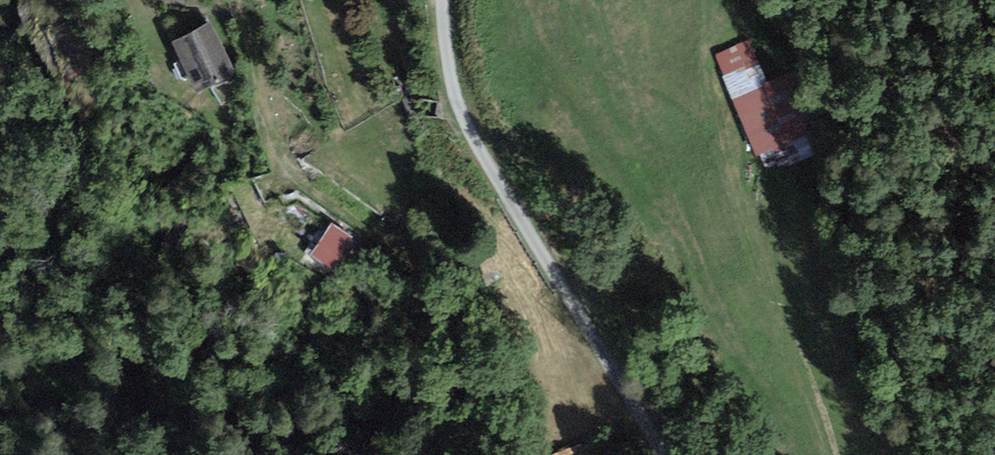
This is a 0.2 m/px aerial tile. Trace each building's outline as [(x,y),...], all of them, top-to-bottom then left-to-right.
[(243,73),(218,26),(183,45),(208,92),(243,73)] [(780,72),(731,97),(757,151),(807,127),(780,72)] [(363,242),(331,224),(313,255),(345,273),(363,242)]
